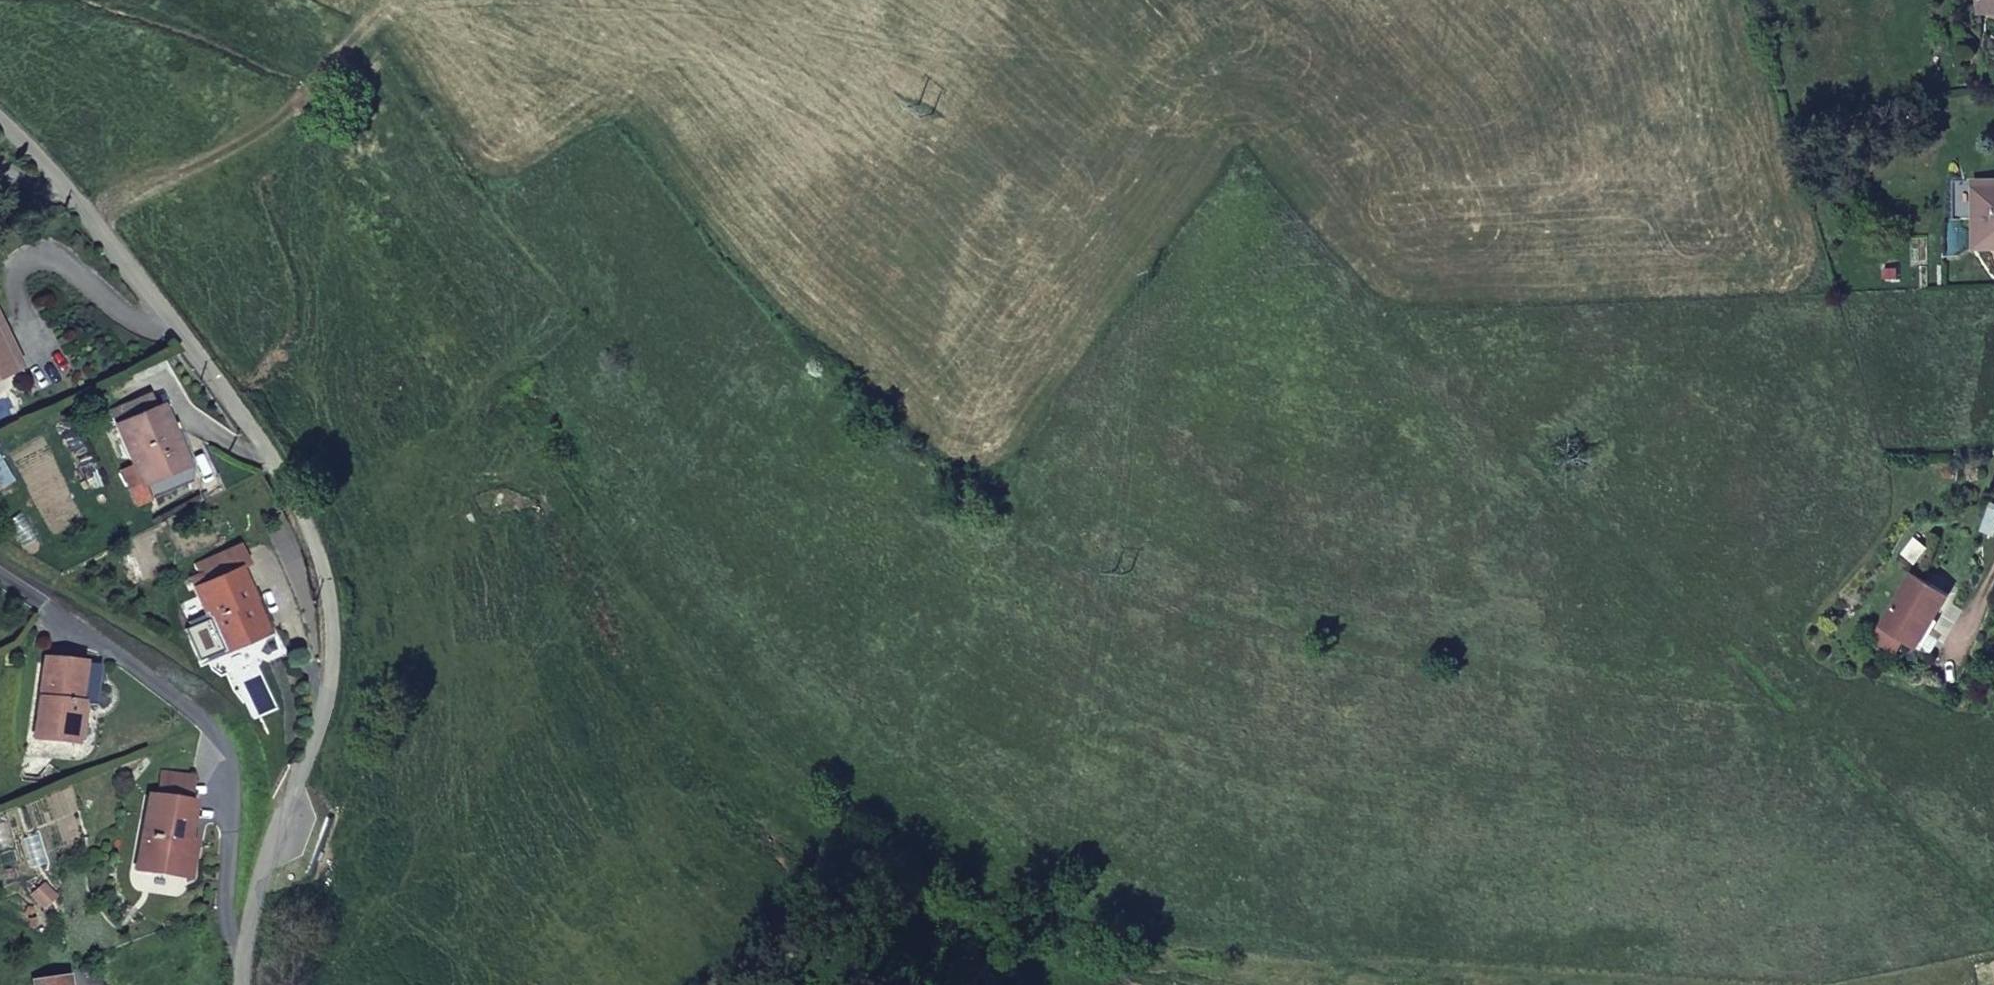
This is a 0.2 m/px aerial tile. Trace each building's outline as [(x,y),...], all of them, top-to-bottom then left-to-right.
[(1981,9),(1993,9),(1993,0),(1981,0),(1981,9)] [(1993,247),(1993,185),(1974,186),(1975,248),(1993,247)] [(9,367),(17,363),(0,329),(0,348),(9,367)] [(9,367),(0,348),(0,372),(9,367)] [(158,405),(116,425),(142,484),(149,499),(191,480),(158,405)] [(197,579),(201,588),(234,574),(246,569),(238,550),(193,569),(197,579)] [(1912,647),(1943,595),(1906,573),(1875,625),(1897,638),(1912,647)] [(188,582),(193,592),(221,655),(263,637),(234,574),(201,588),(197,579),(188,582)] [(1897,638),(1875,625),(1867,638),(1889,652),(1897,638)] [(54,665),(47,744),(91,747),(95,708),(88,704),(91,668),(54,665)] [(168,801),(155,874),(197,880),(203,844),(210,805),(168,801)]
